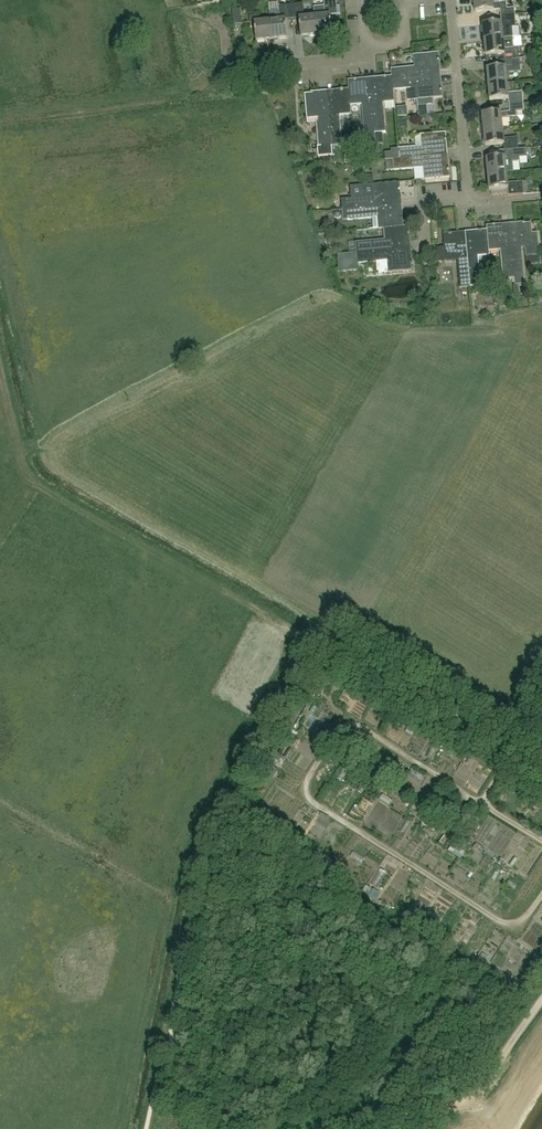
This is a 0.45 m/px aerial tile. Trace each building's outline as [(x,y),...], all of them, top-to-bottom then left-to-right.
[(325,6),(314,8),(315,16),(317,35),(323,35),(323,38),(333,37),(331,15),(338,15),(337,0),(324,1),(325,6)] [(501,16),(516,15),(515,8),(507,9),(506,0),(474,0),(475,12),(500,10),(501,16)] [(317,35),(315,16),(305,17),(303,3),(291,5),(293,19),(299,18),(301,37),(317,35)] [(286,20),(293,19),(291,5),(279,6),(279,11),(270,12),(270,21),(272,40),(288,38),(286,20)] [(234,25),(242,24),(240,9),(233,10),(234,25)] [(530,20),(529,12),(516,13),(517,21),(530,20)] [(272,40),(270,21),(261,22),(260,15),(250,16),(250,23),(255,23),(257,42),(272,40)] [(517,27),(516,15),(501,16),(502,23),(483,24),(484,40),(513,38),(512,27),(517,27)] [(514,48),(513,38),(484,40),(486,56),(505,54),(505,61),(520,59),(519,47),(514,48)] [(391,69),(392,76),(393,80),(427,77),(426,69),(440,68),(439,53),(413,55),(414,67),(391,69)] [(487,69),(489,85),(508,83),(507,73),(521,71),(520,59),(505,61),(506,67),(487,69)] [(443,98),(441,75),(427,77),(393,80),(394,90),(407,89),(409,101),(418,100),(418,107),(427,106),(434,105),(433,98),(443,98)] [(393,80),(392,76),(378,78),(380,91),(372,92),(375,133),(386,132),(383,103),(385,103),(395,102),(394,90),(393,80)] [(349,89),(351,106),(362,105),(364,134),(366,153),(377,152),(375,133),(372,92),(364,92),(363,79),(348,80),(349,89)] [(509,93),(508,83),(489,85),(490,100),(509,99),(509,105),(524,104),(523,92),(509,93)] [(351,115),(351,106),(349,89),(336,90),(334,90),(336,107),(329,107),(332,146),(343,145),(340,116),(351,115)] [(329,107),(327,91),(311,93),(311,94),(305,94),(307,119),(319,118),(322,147),(318,147),(319,157),(333,156),(332,146),(329,107)] [(482,114),(484,130),(503,128),(502,118),(517,117),(517,112),(524,111),(524,104),(509,105),(510,112),(482,114)] [(418,107),(419,116),(428,115),(427,106),(418,107)] [(504,144),(505,151),(519,149),(518,137),(504,138),(503,128),(484,130),(485,146),(504,144)] [(400,159),(434,156),(433,149),(447,147),(446,133),(421,135),(422,147),(399,149),(400,159)] [(505,157),(487,159),(488,175),(507,173),(506,164),(506,162),(512,162),(520,161),(519,159),(527,158),(526,148),(519,149),(505,151),(505,157)] [(393,160),(386,161),(387,171),(394,171),(424,168),(425,180),(450,177),(449,162),(435,164),(434,156),(400,159),(393,160)] [(508,183),(507,173),(488,175),(490,190),(508,189),(509,196),(523,194),(522,182),(508,183)] [(400,182),(362,186),(363,197),(342,199),(343,210),(387,206),(386,199),(401,197),(400,182)] [(404,227),(404,226),(402,205),(387,206),(343,210),(344,220),(377,217),(378,229),(384,228),(404,227)] [(525,284),(522,247),(525,247),(526,257),(540,255),(538,233),(533,233),(532,223),(525,223),(525,222),(509,224),(510,237),(514,279),(515,285),(525,284)] [(487,230),(488,230),(490,251),(501,250),(504,280),(514,279),(510,237),(504,238),(503,224),(487,226),(487,230)] [(404,227),(384,228),(385,240),(355,242),(356,253),(397,249),(397,243),(411,242),(411,241),(409,226),(404,226),(404,227)] [(467,245),(471,287),(481,286),(479,257),(490,255),(490,251),(488,230),(487,230),(472,231),(473,245),(467,245)] [(460,288),(471,287),(467,245),(466,232),(443,234),(445,247),(437,248),(438,263),(458,261),(460,288)] [(357,263),(357,264),(378,262),(379,273),(388,273),(412,270),(412,264),(413,264),(412,254),(398,256),(397,249),(356,253),(357,263)] [(314,788),(327,795),(340,771),(328,764),(314,788)] [(382,802),(389,808),(394,802),(387,796),(382,802)] [(428,826),(437,833),(442,826),(433,819),(428,826)] [(336,876),(336,875),(340,869),(327,861),(323,867),(336,876)] [(511,883),(509,888),(520,892),(522,886),(511,883)]
